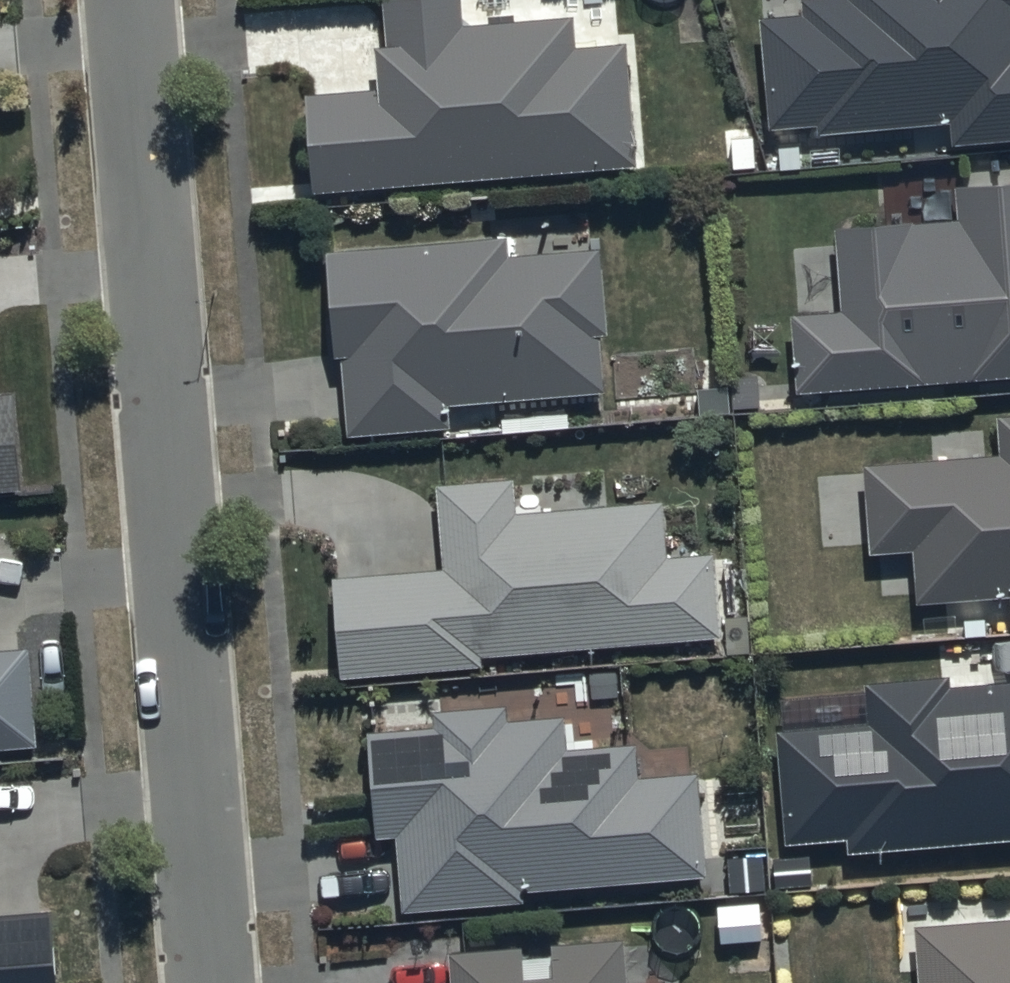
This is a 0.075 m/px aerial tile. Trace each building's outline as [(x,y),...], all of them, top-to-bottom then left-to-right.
[(388,6),(392,58),(382,59),(386,99),(311,105),(318,199),(638,172),(629,55),(580,59),(577,25),(467,34),(465,0),(455,0),(388,6)] [(849,9),(807,13),(808,29),(767,33),(775,138),(823,134),(824,144),(955,133),(957,157),(1009,153),(1009,0),(848,0),(849,9)] [(841,235),(847,319),(797,322),(802,396),(1009,382),(1009,186),(958,190),(961,227),(841,235)] [(515,249),(332,266),(342,369),(347,368),(354,447),(454,438),(452,418),(611,404),(606,351),(615,350),(607,260),(517,269),(515,249)] [(26,503),(18,404),(0,406),(0,505),(26,503)] [(871,479),(878,564),(918,561),(922,615),(1009,609),(1009,426),(1004,426),(1007,469),(871,479)] [(450,582),(340,591),(348,690),(488,678),(487,669),(725,649),(718,566),(674,570),(669,513),(521,526),(518,491),(442,497),(450,582)] [(41,757),(34,661),(0,664),(0,760),(41,757)] [(783,743),(792,855),(852,850),(853,867),(1009,855),(1009,696),(955,700),(954,690),(870,696),(873,736),(783,743)] [(437,739),(373,744),(381,851),(402,849),(408,922),(528,913),(528,902),(713,888),(705,786),(643,791),(641,758),(571,763),(569,729),(514,733),(513,717),(436,723),(437,739)] [(55,926),(0,930),(0,982),(60,982),(55,926)] [(919,942),(922,982),(1009,982),(1009,935),(919,942)] [(627,953),(556,959),(558,982),(629,982),(627,953)] [(530,957),(451,963),(453,982),(532,982),(530,957)]
